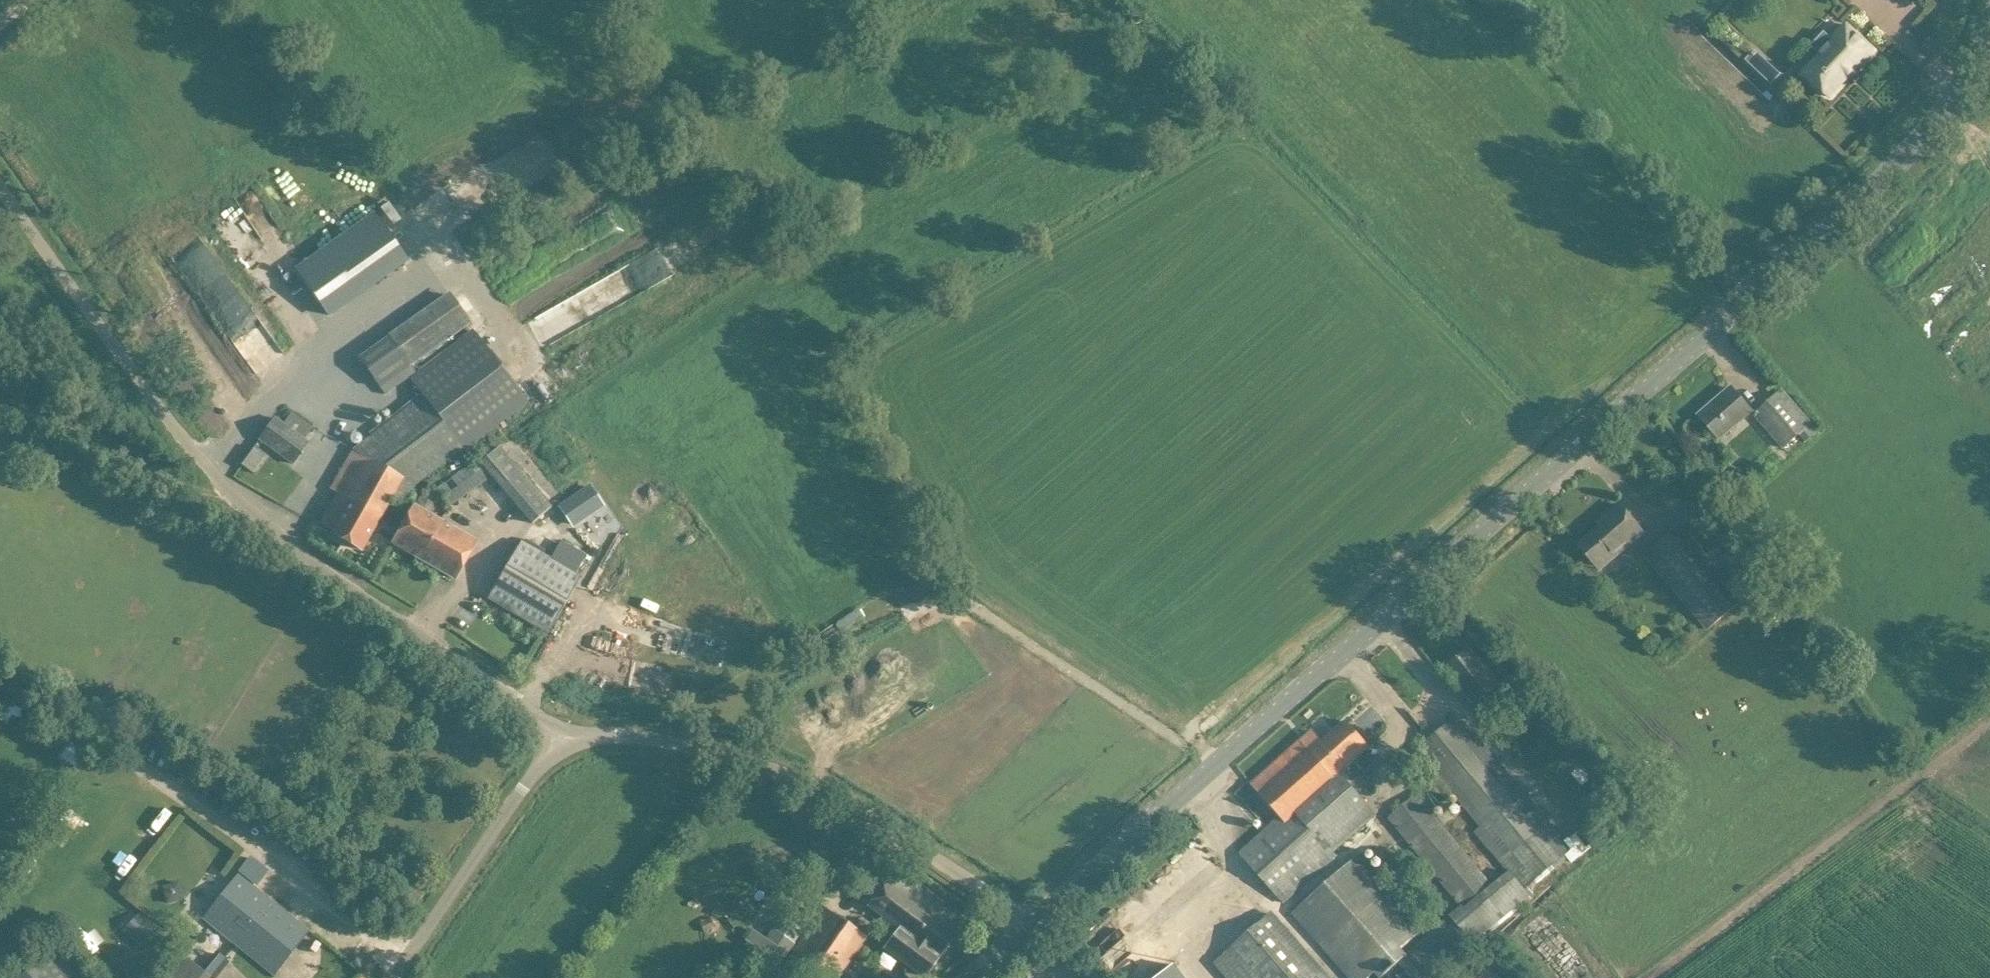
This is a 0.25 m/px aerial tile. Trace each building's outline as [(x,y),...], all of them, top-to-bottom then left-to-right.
[(1874,52),(1846,25),(1832,41),(1836,45),(1825,57),(1822,55),(1804,73),(1829,97),(1851,73),(1853,74),(1874,52)] [(376,216),(297,271),(319,303),(398,247),(376,216)] [(648,280),(662,272),(647,249),(634,258),(648,280)] [(603,276),(589,279),(596,305),(610,302),(603,276)] [(354,451),(331,490),(339,494),(323,521),(336,528),(333,533),(361,550),(391,498),(404,506),(415,487),(527,400),(475,333),(410,377),(423,397),(354,451)] [(389,338),(360,359),(379,387),(409,366),(389,338)] [(233,343),(223,348),(234,370),(244,365),(233,343)] [(1754,412),(1731,385),(1696,416),(1720,442),(1754,412)] [(1782,389),(1753,415),(1783,450),(1813,424),(1782,389)] [(293,464),(304,448),(308,442),(275,418),(260,440),(293,464)] [(500,446),(480,463),(492,477),(502,488),(522,471),(500,446)] [(241,447),(231,462),(241,470),(252,454),(241,447)] [(1734,480),(1728,473),(1712,485),(1717,492),(1734,480)] [(590,488),(561,508),(572,524),(602,504),(590,488)] [(1743,499),(1735,490),(1724,498),(1732,508),(1743,499)] [(1579,546),(1600,572),(1646,534),(1620,503),(1595,524),(1599,529),(1579,546)] [(415,506),(404,526),(394,543),(455,579),(477,542),(415,506)] [(1734,589),(1719,571),(1728,562),(1716,547),(1706,555),(1681,525),(1644,556),(1707,631),(1754,593),(1744,581),(1734,589)] [(548,633),(559,615),(581,577),(543,555),(546,550),(526,539),(520,542),(488,598),(548,633)] [(1498,683),(1483,664),(1470,649),(1446,669),(1474,704),(1498,683)] [(8,702),(0,701),(0,719),(7,719),(8,702)] [(1455,718),(1417,749),(1439,776),(1388,818),(1401,833),(1461,907),(1450,916),(1452,918),(1400,963),(1412,977),(1437,977),(1484,939),(1483,937),(1531,897),(1525,890),(1567,855),(1455,718)] [(1311,731),(1251,784),(1280,818),(1239,854),(1283,904),(1335,858),(1332,854),(1375,815),(1340,775),(1345,770),(1344,769),(1368,748),(1345,722),(1321,743),(1311,731)] [(197,851),(204,839),(193,833),(186,846),(197,851)] [(1293,914),(1349,977),(1368,977),(1375,972),(1380,977),(1381,977),(1407,956),(1402,950),(1426,928),(1362,854),(1293,914)] [(967,920),(896,868),(868,905),(900,929),(886,947),(925,976),(967,920)] [(204,918),(212,924),(235,944),(274,975),(309,931),(251,885),(255,881),(242,870),(204,918)] [(178,883),(163,888),(168,903),(183,898),(178,883)] [(11,901),(0,896),(0,916),(3,917),(11,901)] [(685,910),(703,915),(706,902),(689,897),(685,910)] [(792,902),(773,930),(793,944),(812,915),(792,902)] [(1089,952),(1109,977),(1181,977),(1171,965),(1187,953),(1149,905),(1089,952)] [(808,977),(835,977),(865,936),(824,907),(785,962),(808,977)] [(140,912),(124,930),(140,945),(156,926),(140,912)] [(1229,951),(1253,977),(1327,977),(1270,914),(1229,951)] [(739,929),(734,939),(752,948),(757,938),(739,929)] [(60,947),(21,977),(84,977),(60,947)] [(210,976),(186,956),(168,977),(208,977),(210,976)]
